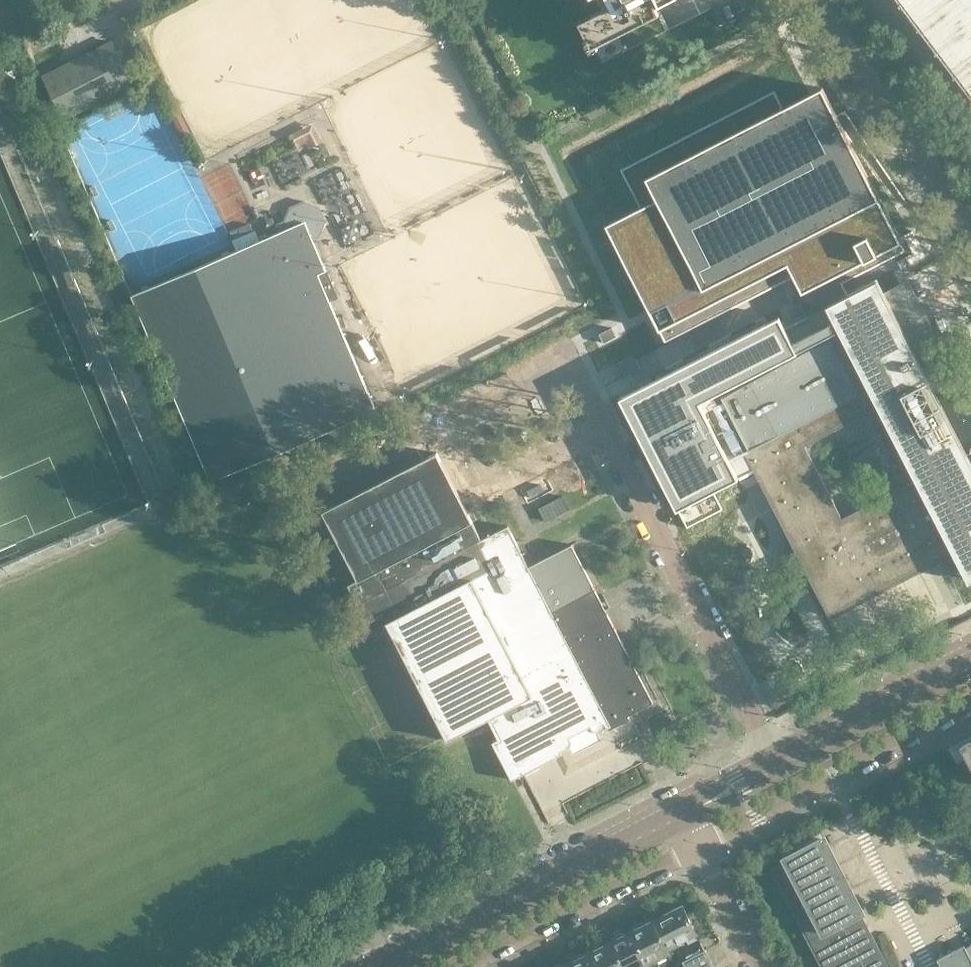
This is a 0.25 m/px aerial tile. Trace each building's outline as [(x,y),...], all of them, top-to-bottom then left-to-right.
[(580,21),(588,38),(593,35),(597,44),(660,12),(657,5),(666,0),(602,0),(606,7),(580,21)] [(925,18),(945,4),(942,0),(912,0),(925,18)] [(924,21),(970,83),(970,0),(953,0),(924,21)] [(112,41),(44,76),(65,118),(133,84),(112,41)] [(640,207),(606,225),(634,280),(666,341),(788,278),(808,316),(831,304),(831,303),(849,295),(848,294),(842,281),(893,255),(895,254),(905,249),(899,239),(899,238),(899,237),(847,136),(843,129),(837,116),(836,115),(822,87),(819,88),(809,93),(783,107),(774,90),(621,169),(640,207)] [(313,123),(293,133),(298,144),(308,139),(311,146),(321,141),(313,123)] [(320,235),(324,219),(319,206),(304,200),(290,206),(283,221),(276,224),(271,231),(263,229),(266,237),(236,250),(132,295),(211,481),(243,467),(377,410),(375,408),(341,327),(346,326),(343,316),(338,318),(331,301),(340,298),(314,237),(320,235)] [(264,216),(259,223),(263,229),(271,231),(276,224),(273,216),(264,216)] [(849,295),(831,303),(831,304),(808,316),(785,327),(779,315),(620,397),(676,507),(754,467),(803,563),(830,615),(943,558),(954,552),(967,579),(970,577),(970,460),(936,392),(913,346),(929,339),(903,288),(887,296),(878,279),(849,295)] [(612,327),(599,333),(603,342),(616,336),(612,327)] [(482,539),(438,453),(324,511),(359,579),(349,584),(361,608),(354,612),(357,619),(365,615),(372,630),(387,622),(445,734),(448,739),(489,718),(499,738),(493,741),(512,779),(563,753),(561,750),(570,746),(574,753),(602,738),(599,731),(609,726),(610,728),(611,728),(594,696),(580,667),(566,639),(548,605),(528,566),(508,526),(482,539)] [(540,508),(545,519),(546,520),(570,508),(564,496),(540,508)] [(572,543),(528,566),(548,605),(592,582),(572,543)] [(592,582),(548,605),(566,639),(610,616),(592,582)] [(610,616),(566,639),(580,667),(624,645),(610,616)] [(624,645),(580,667),(594,696),(639,673),(624,645)] [(639,673),(594,696),(611,728),(630,718),(628,714),(654,701),(639,673)] [(950,746),(951,750),(956,758),(958,762),(967,757),(970,765),(970,734),(959,740),(959,741),(953,744),(950,746)] [(773,869),(823,966),(887,966),(859,913),(862,912),(824,838),(785,858),(786,862),(773,869)] [(682,904),(653,919),(667,945),(686,935),(689,941),(698,936),(695,930),(682,904)] [(633,929),(631,930),(649,966),(671,955),(670,950),(669,951),(667,945),(653,919),(653,918),(643,923),(642,921),(631,926),(633,929)] [(610,940),(624,966),(648,966),(649,966),(631,930),(623,934),(621,932),(611,937),(612,939),(610,940)] [(590,951),(599,966),(624,966),(610,940),(602,945),(601,942),(591,948),(592,950),(590,951)] [(965,947),(964,945),(937,959),(941,966),(970,966),(970,944),(965,947)] [(683,961),(675,965),(676,966),(702,966),(711,962),(704,949),(699,952),(682,960),(683,961)] [(570,961),(572,966),(599,966),(590,951),(581,955),(580,953),(570,958),(572,960),(570,961)]
